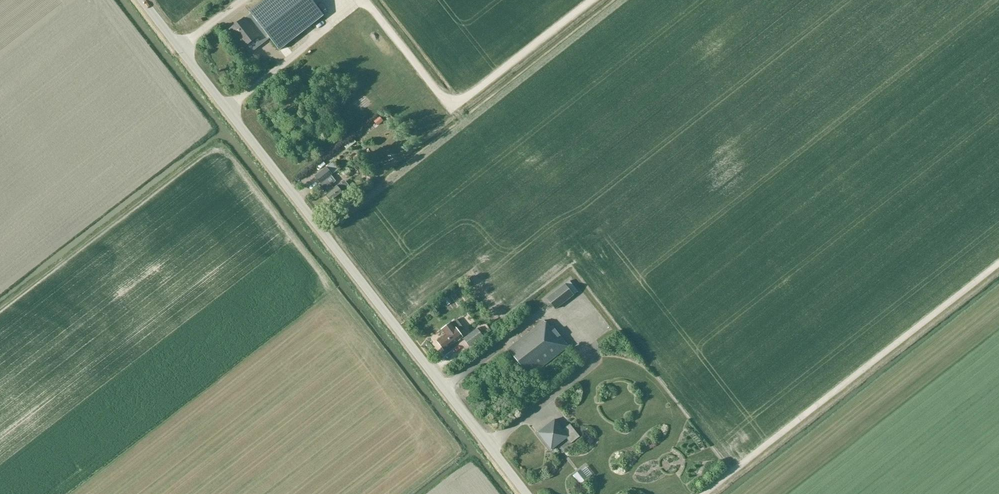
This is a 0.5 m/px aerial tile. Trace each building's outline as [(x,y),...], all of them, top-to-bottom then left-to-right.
[(230,30),(235,37),(235,38),(240,44),(241,44),(244,48),(246,47),(251,53),(259,46),(254,40),(260,36),(259,36),(265,31),(280,51),(325,15),(313,0),(265,0),(250,12),(251,14),(245,18),(230,30)] [(378,126),(383,121),(379,117),(374,122),(378,126)] [(352,137),(343,145),(347,150),(356,142),(352,137)] [(326,194),(326,195),(326,196),(326,197),(329,202),(331,201),(332,203),(349,190),(343,182),(338,186),(337,186),(334,188),(332,185),(336,182),(332,176),(333,175),(327,167),(316,176),(321,183),(319,185),(326,194)] [(574,295),(565,285),(547,299),(555,310),(574,295)] [(456,322),(460,333),(469,330),(465,319),(456,322)] [(529,377),(568,346),(554,328),(552,329),(546,322),(545,323),(544,321),(507,350),(514,358),(525,372),(529,377)] [(457,341),(457,340),(462,337),(455,327),(454,328),(451,324),(443,330),(446,335),(439,340),(446,349),(457,341)] [(470,347),(483,337),(477,329),(464,339),(470,347)] [(593,361),(597,364),(601,357),(597,355),(593,361)] [(570,424),(563,430),(555,420),(538,433),(551,450),(567,438),(571,444),(580,437),(570,424)] [(581,470),(574,476),(580,484),(587,478),(581,470)]
